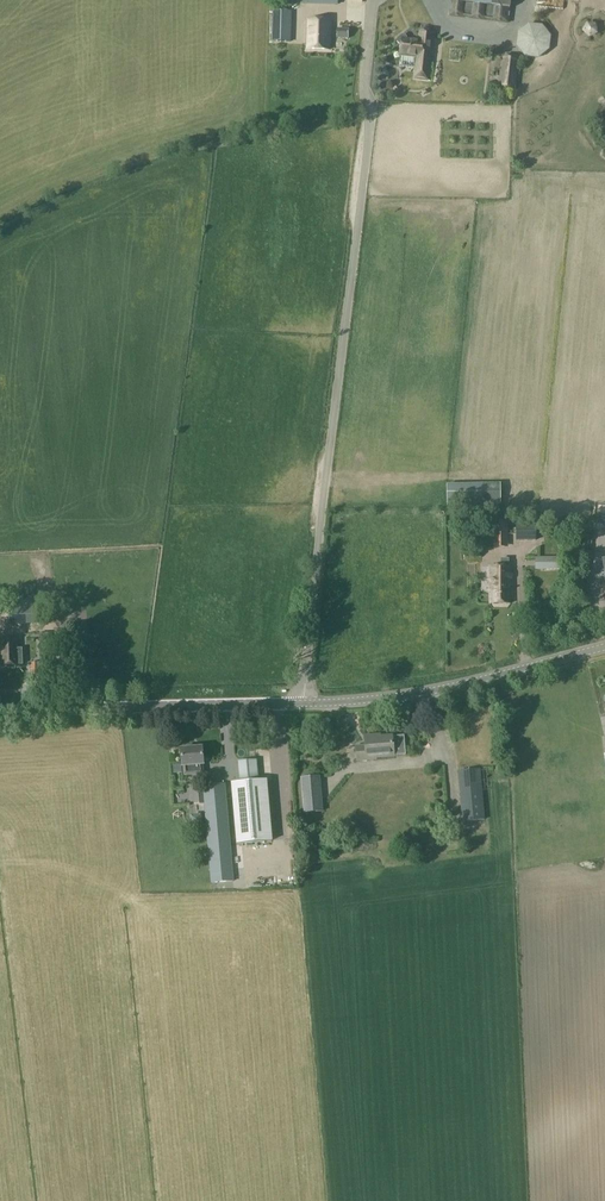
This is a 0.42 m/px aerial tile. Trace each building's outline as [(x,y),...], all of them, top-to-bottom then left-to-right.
[(493,21),(508,23),(511,0),(451,0),(495,6),(493,21)] [(270,41),(290,42),(291,11),(271,11),(270,41)] [(306,49),(331,50),(332,20),(307,20),(306,49)] [(430,59),(433,33),(420,31),(419,42),(407,40),(407,37),(405,35),(402,35),(397,39),(397,41),(399,44),(401,44),(398,68),(413,70),(415,56),(417,56),(414,79),(430,81),(433,60),(430,59)] [(518,60),(515,56),(507,55),(502,58),(498,86),(503,90),(510,91),(515,88),(518,60)] [(508,521),(506,521),(494,520),(493,520),(494,548),(508,548),(508,521)] [(536,524),(516,525),(516,541),(536,540),(536,524)] [(563,570),(563,557),(538,557),(538,570),(563,570)] [(510,603),(510,567),(490,567),(491,604),(510,603)] [(37,601),(8,602),(9,625),(39,624),(37,601)] [(23,648),(19,648),(19,639),(0,639),(0,664),(23,663),(23,648)] [(65,659),(56,660),(57,673),(66,673),(65,659)] [(47,662),(31,662),(32,675),(47,674),(47,662)] [(376,736),(365,737),(366,746),(356,747),(357,760),(375,759),(375,757),(406,754),(404,735),(377,738),(376,736)] [(181,749),(183,775),(203,773),(203,765),(204,765),(202,747),(181,749)] [(257,760),(238,761),(238,768),(257,767),(257,760)] [(488,791),(486,769),(458,771),(462,822),(485,820),(483,791),(488,791)] [(300,777),(303,813),(323,812),(320,776),(300,777)] [(267,780),(231,783),(237,843),(272,840),(267,780)] [(211,884),(234,882),(225,783),(202,785),(211,884)] [(179,785),(179,799),(191,799),(191,785),(179,785)]
